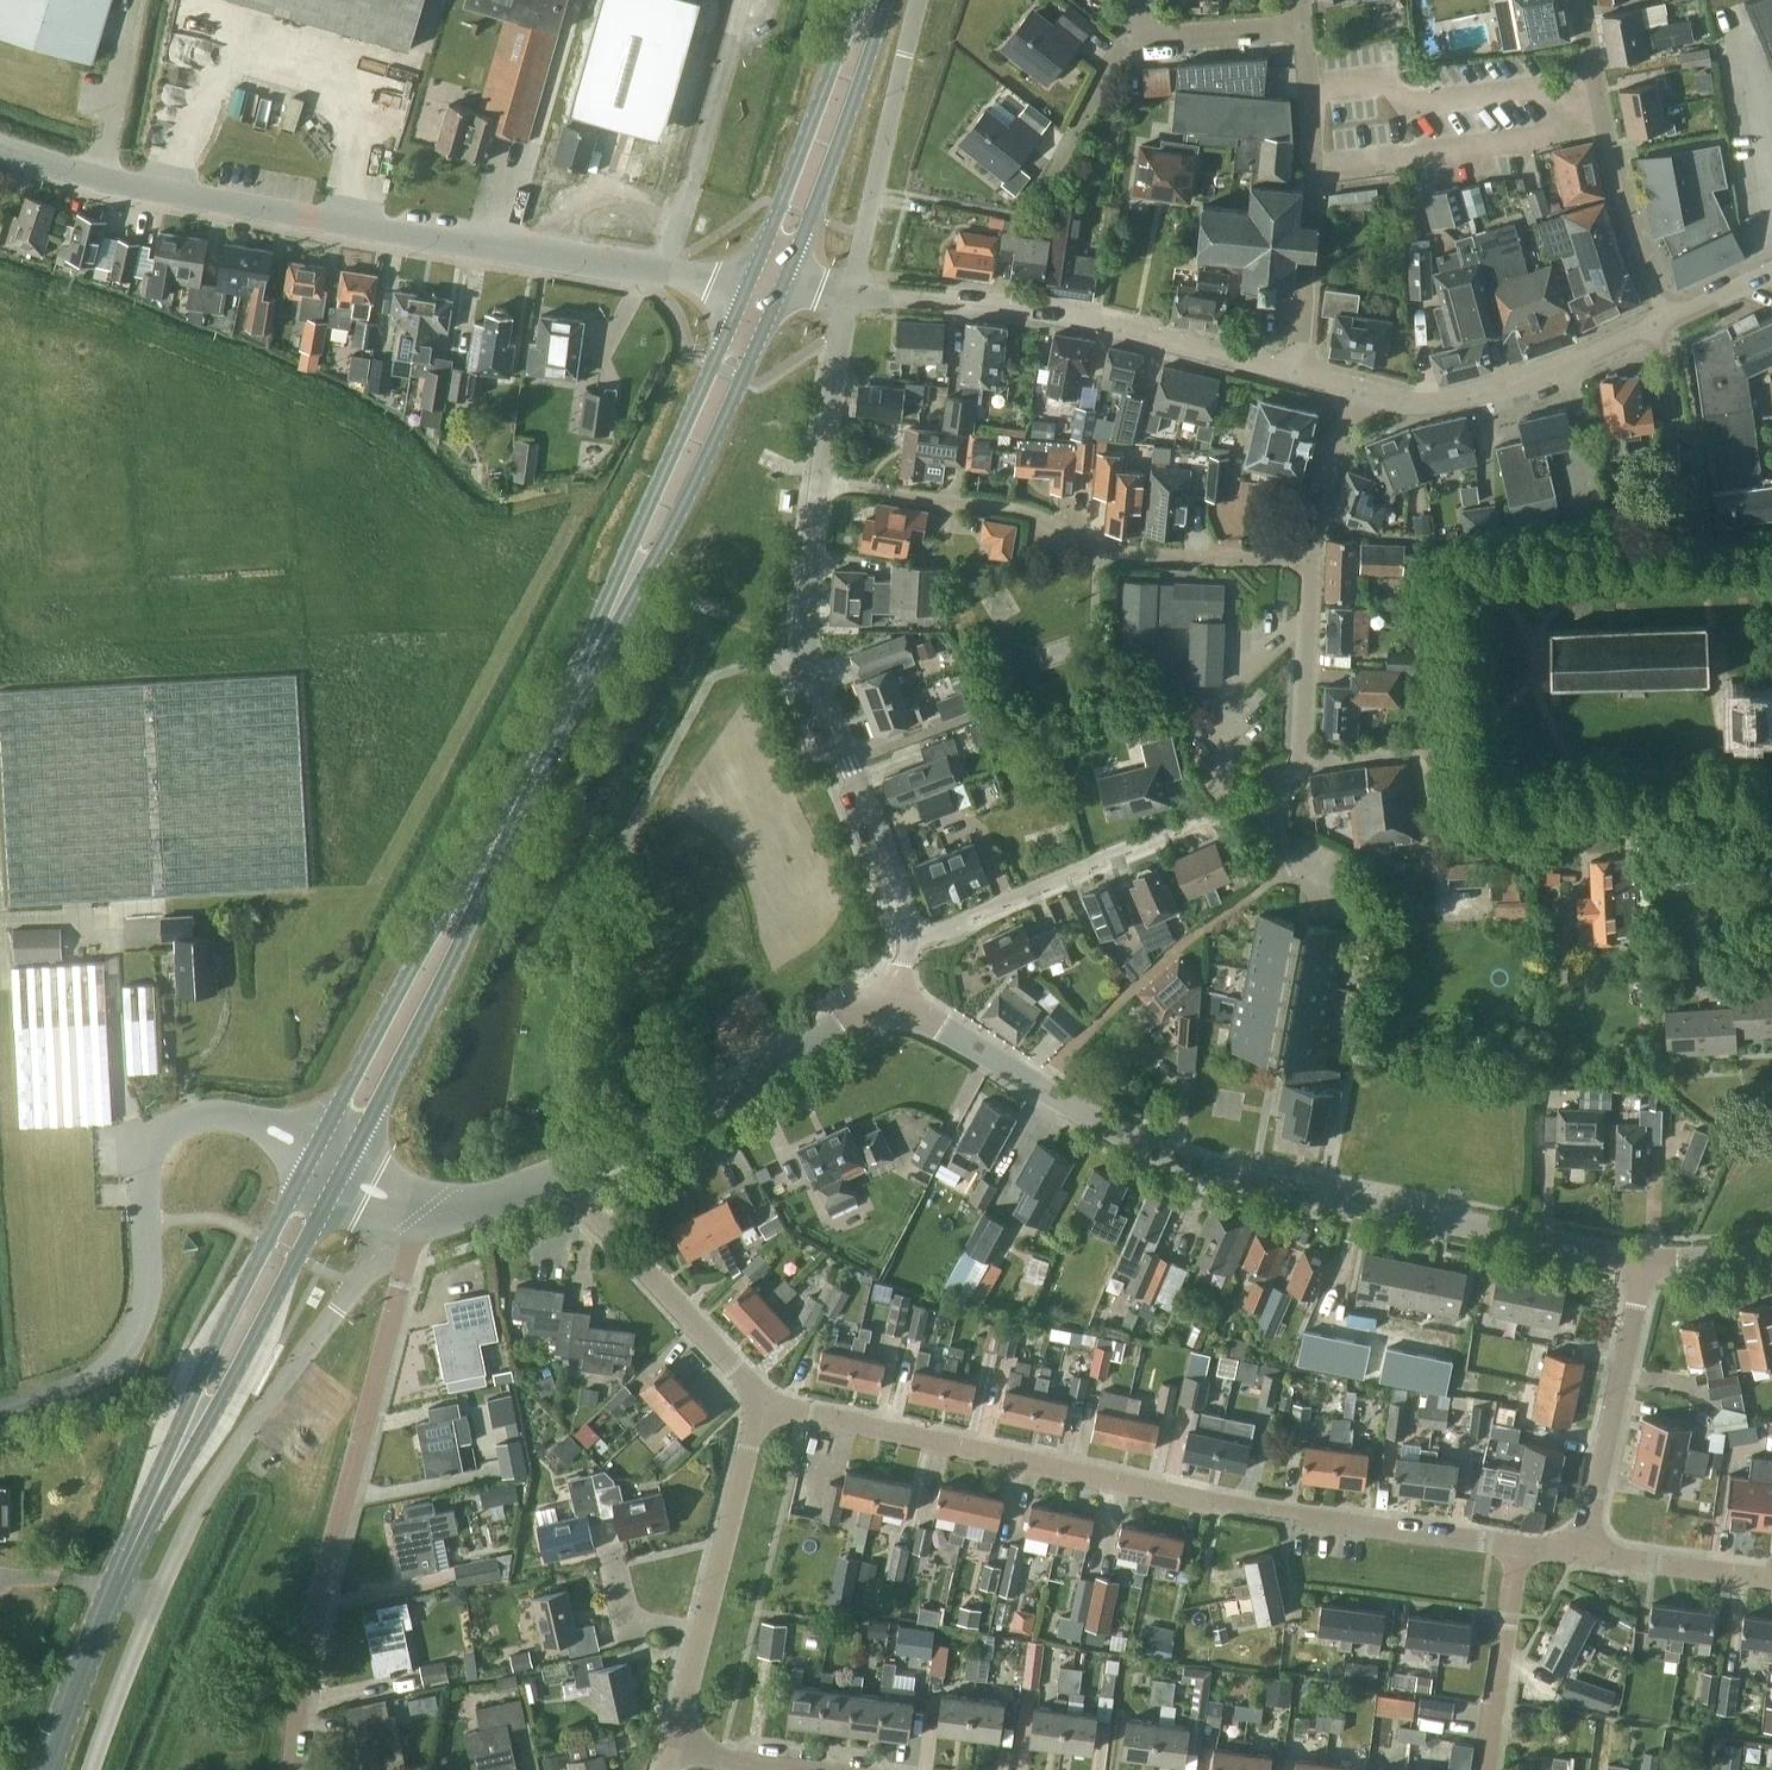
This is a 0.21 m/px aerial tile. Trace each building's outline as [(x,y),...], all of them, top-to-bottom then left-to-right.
[(93,63),(112,0),(0,0),(0,36),(93,63)] [(410,48),(424,0),(244,0),(410,48)] [(464,4),(506,15),(479,113),(448,104),(435,149),(462,157),(463,154),(488,161),(496,133),(528,142),(568,0),(465,0),(464,4)] [(1561,0),(1513,0),(1522,47),(1568,38),(1561,0)] [(1771,69),(1771,0),(1743,0),(1771,69)] [(1693,37),(1690,21),(1689,17),(1668,21),(1664,2),(1639,8),(1638,7),(1601,15),(1606,40),(1612,64),(1648,56),(1646,45),(1645,41),(1652,40),(1654,46),(1693,37)] [(1094,23),(1070,4),(1050,30),(1028,13),(1000,48),(1046,84),(1094,23)] [(662,38),(614,26),(591,118),(572,114),(569,125),(565,124),(555,161),(587,169),(599,122),(639,132),(662,38)] [(1710,62),(1708,47),(1680,51),(1682,66),(1710,62)] [(1170,127),(1184,128),(1292,139),(1289,98),(1263,95),(1265,56),(1178,63),(1170,127)] [(1170,91),(1168,67),(1142,69),(1144,93),(1170,91)] [(1623,113),(1660,106),(1657,88),(1666,86),(1664,75),(1654,77),(1655,83),(1618,90),(1623,113)] [(1052,118),(1029,101),(1019,113),(1042,131),(1052,118)] [(1660,106),(1623,113),(1627,136),(1663,129),(1664,134),(1675,132),(1673,121),(1664,123),(1660,106)] [(1009,124),(987,107),(958,143),(1004,179),(1040,132),(1017,114),(1009,124)] [(1184,128),(1183,140),(1197,140),(1235,144),(1232,167),(1258,170),(1258,185),(1250,184),(1247,209),(1203,204),(1197,257),(1238,260),(1237,270),(1243,271),(1241,286),(1257,288),(1257,293),(1275,295),(1275,289),(1292,291),(1296,256),(1316,257),(1318,223),(1298,221),(1301,188),(1288,187),(1292,139),(1184,128)] [(1188,200),(1197,140),(1183,140),(1160,137),(1159,144),(1140,141),(1133,191),(1188,200)] [(1565,202),(1602,194),(1591,142),(1554,150),(1565,202)] [(1726,185),(1718,143),(1637,158),(1650,222),(1655,220),(1684,284),(1743,256),(1711,188),(1726,185)] [(1469,222),(1459,185),(1423,195),(1426,205),(1441,201),(1448,227),(1469,222)] [(1379,208),(1377,188),(1326,193),(1327,205),(1334,204),(1335,212),(1379,208)] [(28,198),(21,218),(0,211),(0,212),(0,244),(44,259),(52,234),(49,233),(57,207),(28,198)] [(1083,202),(1060,198),(1045,291),(1091,299),(1098,257),(1075,253),(1083,202)] [(1638,301),(1603,200),(1537,222),(1549,258),(1561,254),(1575,295),(1567,299),(1580,327),(1638,301)] [(62,239),(56,260),(81,267),(82,262),(84,263),(97,266),(98,265),(112,268),(112,271),(111,275),(133,279),(136,262),(141,242),(106,234),(109,223),(102,221),(80,215),(73,242),(62,239)] [(1019,222),(1004,219),(999,251),(1013,253),(1009,277),(1043,282),(1050,241),(1017,235),(1019,222)] [(1528,272),(1514,222),(1473,233),(1487,286),(1489,285),(1509,359),(1524,355),(1525,356),(1576,338),(1551,264),(1528,272)] [(997,236),(959,230),(957,248),(948,246),(944,272),(991,279),(997,236)] [(1444,348),(1485,338),(1498,334),(1473,233),(1454,238),(1457,249),(1436,254),(1440,270),(1432,272),(1440,305),(1433,307),(1444,348)] [(172,284),(177,284),(185,238),(161,234),(155,277),(146,276),(143,294),(170,298),(172,284)] [(185,238),(177,284),(190,286),(186,306),(206,310),(211,284),(201,282),(207,241),(185,238)] [(1431,296),(1430,239),(1408,239),(1408,250),(1407,250),(1409,297),(1431,296)] [(226,291),(242,293),(249,249),(228,245),(221,286),(211,284),(206,310),(223,312),(226,291)] [(269,331),(271,321),(275,297),(267,295),(274,253),(249,249),(242,293),(252,295),(247,327),(269,331)] [(325,269),(289,263),(283,296),(302,299),(299,317),(305,318),(300,348),(321,352),(327,321),(322,320),(327,289),(322,288),(325,269)] [(1228,274),(1198,269),(1196,278),(1193,277),(1191,285),(1178,283),(1172,322),(1219,330),(1228,274)] [(376,275),(342,271),(338,306),(330,305),(327,325),(350,329),(353,311),(371,313),(376,275)] [(1359,292),(1325,288),(1322,313),(1336,315),(1330,352),(1384,360),(1390,318),(1356,313),(1359,292)] [(413,368),(414,361),(424,295),(394,291),(390,322),(400,323),(393,365),(413,368)] [(414,361),(413,368),(412,373),(426,375),(422,403),(445,407),(452,360),(435,357),(439,329),(448,330),(453,299),(424,295),(414,361)] [(502,306),(497,306),(490,312),(488,311),(486,321),(474,320),(467,368),(455,366),(450,397),(466,400),(467,393),(484,395),(487,373),(510,376),(514,343),(508,342),(511,315),(509,315),(502,306)] [(586,320),(541,315),(537,342),(529,341),(526,372),(579,378),(586,320)] [(1731,334),(1747,371),(1771,359),(1771,315),(1731,334)] [(378,322),(357,318),(353,345),(374,348),(378,322)] [(918,360),(921,321),(898,320),(895,358),(890,358),(889,367),(900,368),(901,358),(918,360)] [(921,321),(918,360),(936,361),(935,369),(947,370),(947,361),(942,361),(945,323),(921,321)] [(1006,327),(967,322),(961,378),(963,378),(961,397),(946,395),(942,428),(973,431),(977,401),(981,401),(983,381),(999,383),(1006,327)] [(1731,334),(1727,325),(1692,341),(1716,522),(1771,515),(1771,481),(1761,482),(1747,371),(1731,334)] [(1093,339),(1054,332),(1049,366),(1050,366),(1046,392),(1077,397),(1081,372),(1087,373),(1093,339)] [(1491,367),(1485,338),(1444,348),(1430,352),(1438,381),(1491,367)] [(1134,395),(1144,355),(1109,346),(1104,370),(1105,371),(1101,386),(1122,391),(1112,435),(1136,441),(1147,397),(1145,396),(1145,397),(1134,395)] [(351,354),(349,372),(368,375),(371,356),(351,354)] [(392,358),(373,355),(368,387),(387,390),(392,358)] [(1180,418),(1191,372),(1164,365),(1153,410),(1150,409),(1145,429),(1156,431),(1161,413),(1180,418)] [(1191,372),(1180,418),(1199,422),(1196,437),(1210,440),(1214,425),(1207,423),(1218,379),(1191,372)] [(1621,376),(1617,372),(1607,374),(1603,379),(1600,379),(1611,457),(1627,454),(1625,436),(1639,434),(1638,429),(1652,427),(1649,404),(1642,405),(1638,374),(1621,376)] [(930,383),(909,382),(908,401),(928,403),(930,383)] [(905,389),(859,383),(855,412),(901,418),(905,389)] [(616,393),(587,389),(582,427),(610,431),(616,393)] [(1316,411),(1260,397),(1244,463),(1300,476),(1316,411)] [(1096,409),(1076,406),(1071,437),(1091,440),(1096,409)] [(1573,442),(1566,408),(1518,419),(1523,440),(1495,446),(1509,505),(1555,495),(1544,449),(1573,442)] [(1412,426),(1408,428),(1415,454),(1416,482),(1425,478),(1423,474),(1476,460),(1464,415),(1412,426)] [(1055,422),(1032,420),(1031,435),(1054,436),(1055,422)] [(966,435),(907,427),(900,475),(925,478),(925,477),(942,479),(944,463),(962,465),(966,435)] [(1388,492),(1396,489),(1416,482),(1415,454),(1408,428),(1366,443),(1376,474),(1384,477),(1386,483),(1388,492)] [(990,472),(994,435),(969,432),(965,469),(990,472)] [(1075,444),(1017,438),(1014,473),(1051,477),(1050,491),(1072,493),(1074,468),(1091,470),(1094,442),(1075,440),(1075,444)] [(1106,439),(1097,438),(1096,451),(1098,452),(1094,493),(1109,495),(1106,529),(1137,532),(1143,471),(1121,469),(1123,454),(1105,452),(1106,439)] [(1146,531),(1164,533),(1183,534),(1189,470),(1169,468),(1171,447),(1154,445),(1146,531)] [(537,449),(513,447),(511,468),(534,471),(537,449)] [(1220,449),(1211,448),(1210,454),(1209,454),(1205,497),(1224,499),(1229,456),(1219,455),(1220,449)] [(1389,508),(1396,489),(1388,492),(1386,483),(1347,470),(1332,514),(1376,529),(1384,506),(1389,508)] [(1671,517),(1670,497),(1647,499),(1648,519),(1671,517)] [(927,511),(877,502),(874,519),(865,517),(860,548),(906,556),(909,536),(922,538),(927,511)] [(1499,531),(1495,503),(1460,508),(1464,535),(1499,531)] [(1415,519),(1416,534),(1430,533),(1429,518),(1428,514),(1414,516),(1415,519)] [(1015,525),(983,519),(979,539),(991,541),(989,555),(1009,558),(1015,525)] [(1355,556),(1360,556),(1360,547),(1356,547),(1356,540),(1327,539),(1325,596),(1354,597),(1355,556)] [(1360,547),(1360,556),(1363,556),(1363,570),(1401,572),(1402,546),(1364,544),(1364,547),(1360,547)] [(945,567),(892,564),(892,580),(874,579),(874,574),(866,573),(866,571),(834,570),(831,621),(871,623),(872,610),(942,614),(945,567)] [(1425,602),(1425,586),(1425,579),(1400,579),(1399,601),(1425,602)] [(1156,582),(1125,580),(1122,640),(1153,641),(1154,624),(1191,626),(1189,679),(1220,681),(1223,621),(1220,621),(1220,611),(1222,611),(1223,585),(1175,582),(1174,586),(1155,586),(1156,582)] [(1367,608),(1328,607),(1327,650),(1366,651),(1367,608)] [(1707,679),(1706,626),(1551,631),(1552,683),(1707,679)] [(863,703),(901,689),(893,668),(913,660),(904,635),(851,655),(859,678),(854,680),(863,703)] [(922,659),(936,654),(930,638),(916,644),(922,659)] [(1425,652),(1388,651),(1387,667),(1425,668),(1425,652)] [(1400,670),(1351,668),(1351,685),(1325,684),(1323,738),(1356,739),(1358,703),(1399,704),(1400,670)] [(296,673),(0,690),(0,745),(9,904),(308,887),(296,673)] [(908,710),(901,689),(863,703),(875,734),(934,712),(930,701),(908,710)] [(1763,689),(1731,689),(1731,723),(1763,723),(1763,689)] [(969,710),(962,691),(936,700),(943,719),(969,710)] [(918,800),(949,788),(947,785),(956,782),(946,754),(957,749),(952,736),(921,747),(926,762),(884,778),(894,805),(917,796),(918,800)] [(1141,743),(1147,766),(1099,778),(1109,818),(1143,809),(1144,811),(1170,805),(1164,781),(1181,776),(1171,736),(1141,743)] [(1417,838),(1407,763),(1366,769),(1366,765),(1309,773),(1314,811),(1350,807),(1356,846),(1417,838)] [(956,808),(949,788),(918,800),(925,820),(956,808)] [(1216,841),(1194,850),(1216,902),(1221,900),(1214,884),(1231,876),(1216,841)] [(987,880),(973,842),(947,851),(945,844),(938,847),(940,854),(918,863),(933,900),(987,880)] [(1216,902),(1194,850),(1171,860),(1187,895),(1203,888),(1211,905),(1216,902)] [(1471,879),(1492,878),(1491,856),(1470,857),(1471,879)] [(1633,933),(1629,858),(1590,860),(1591,896),(1577,897),(1579,922),(1594,921),(1595,940),(1618,939),(1618,933),(1633,933)] [(1494,898),(1523,897),(1522,860),(1493,861),(1494,898)] [(1153,868),(1148,865),(1138,869),(1136,875),(1133,876),(1136,883),(1130,885),(1144,919),(1135,922),(1146,949),(1173,938),(1164,916),(1179,909),(1168,881),(1163,883),(1156,867),(1153,868)] [(1082,894),(1100,937),(1126,926),(1108,883),(1082,894)] [(1235,996),(1225,1047),(1269,1056),(1294,920),(1259,913),(1243,997),(1235,996)] [(193,937),(191,915),(162,917),(163,939),(174,938),(177,993),(216,991),(213,936),(193,937)] [(1030,936),(1023,922),(982,942),(997,973),(1035,954),(1041,965),(1068,952),(1055,924),(1030,936)] [(1307,1073),(1309,1063),(1323,1065),(1333,1014),(1326,1013),(1342,929),(1307,922),(1281,1058),(1288,1059),(1286,1069),(1307,1073)] [(62,959),(61,927),(13,929),(15,961),(62,959)] [(1200,983),(1178,957),(1137,991),(1161,1019),(1170,1011),(1174,1008),(1180,1014),(1177,1042),(1178,1042),(1195,1043),(1200,983)] [(1133,959),(1124,967),(1135,979),(1144,971),(1133,959)] [(111,1121),(103,960),(11,965),(19,1125),(111,1121)] [(1119,981),(1127,973),(1116,961),(1108,969),(1119,981)] [(1041,990),(1017,972),(1008,984),(1006,983),(982,1015),(1016,1040),(1040,1008),(1032,1002),(1041,990)] [(129,1071),(162,1069),(158,982),(126,983),(129,1071)] [(1735,1034),(1768,1032),(1766,991),(1732,993),(1735,1048),(1736,1048),(1735,1034)] [(1732,1007),(1698,1009),(1701,1050),(1735,1048),(1732,993),(1731,993),(1732,1007)] [(1082,1021),(1061,1002),(1044,1019),(1065,1038),(1082,1021)] [(1701,1050),(1698,1009),(1663,1011),(1666,1052),(1701,1050)] [(1307,1073),(1286,1069),(1279,1107),(1280,1107),(1281,1103),(1288,1104),(1282,1131),(1327,1139),(1340,1070),(1323,1066),(1323,1065),(1309,1063),(1307,1073)] [(1611,1089),(1579,1087),(1578,1108),(1558,1107),(1558,1115),(1544,1114),(1543,1145),(1556,1145),(1556,1162),(1600,1164),(1603,1106),(1610,1106),(1611,1089)] [(1649,1091),(1648,1109),(1640,1108),(1639,1123),(1617,1123),(1615,1181),(1644,1182),(1645,1140),(1659,1141),(1661,1091),(1649,1091)] [(1014,1116),(982,1098),(955,1148),(956,1149),(947,1165),(963,1174),(972,1157),(988,1166),(1014,1116)] [(846,1124),(829,1132),(833,1140),(828,1142),(838,1162),(839,1161),(845,1173),(865,1164),(867,1169),(893,1157),(879,1127),(853,1139),(846,1124)] [(951,1137),(928,1125),(911,1158),(933,1170),(951,1137)] [(1708,1133),(1695,1127),(1680,1163),(1694,1169),(1708,1133)] [(844,1174),(845,1173),(839,1161),(838,1162),(828,1142),(833,1140),(829,1132),(797,1147),(815,1186),(818,1185),(830,1211),(855,1199),(844,1174)] [(1014,1211),(1041,1226),(1048,1230),(1069,1190),(1059,1184),(1072,1161),(1036,1141),(1015,1179),(1028,1186),(1014,1211)] [(772,1175),(766,1164),(754,1169),(760,1181),(772,1175)] [(1126,1183),(1093,1168),(1077,1202),(1095,1210),(1087,1228),(1115,1241),(1127,1215),(1113,1209),(1126,1183)] [(997,1184),(980,1174),(968,1197),(985,1206),(997,1184)] [(700,1211),(729,1268),(737,1264),(723,1237),(753,1222),(747,1210),(755,1206),(745,1188),(700,1211)] [(1131,1274),(1125,1288),(1146,1297),(1163,1257),(1151,1252),(1172,1203),(1147,1191),(1114,1266),(1131,1274)] [(1251,1227),(1209,1209),(1200,1231),(1207,1234),(1196,1260),(1231,1275),(1251,1227)] [(721,1272),(729,1268),(700,1211),(672,1225),(687,1256),(708,1245),(721,1272)] [(1009,1224),(984,1211),(944,1285),(980,1305),(1001,1266),(990,1260),(1009,1224)] [(786,1227),(778,1213),(758,1224),(765,1238),(786,1227)] [(1287,1247),(1256,1234),(1243,1263),(1263,1271),(1259,1281),(1254,1279),(1243,1304),(1259,1311),(1287,1247)] [(1329,1259),(1303,1248),(1287,1286),(1313,1297),(1329,1259)] [(771,1263),(760,1251),(742,1267),(754,1279),(771,1263)] [(1390,1300),(1398,1259),(1365,1252),(1356,1293),(1390,1300)] [(1163,1257),(1146,1297),(1139,1312),(1150,1317),(1156,1302),(1160,1303),(1177,1264),(1163,1257)] [(1423,1307),(1432,1266),(1398,1259),(1390,1300),(1423,1307)] [(1432,1266),(1423,1307),(1457,1314),(1465,1273),(1432,1266)] [(1489,1312),(1522,1319),(1530,1278),(1497,1272),(1489,1312)] [(723,1304),(744,1327),(791,1283),(785,1277),(763,1297),(748,1281),(723,1304)] [(1530,1278),(1522,1319),(1555,1326),(1564,1285),(1530,1278)] [(569,1353),(574,1309),(561,1308),(564,1290),(516,1283),(512,1315),(530,1318),(528,1329),(557,1333),(554,1351),(569,1353)] [(791,1283),(744,1327),(765,1349),(790,1326),(775,1310),(797,1289),(791,1283)] [(849,1292),(837,1284),(822,1309),(835,1316),(849,1292)] [(1290,1293),(1273,1286),(1256,1327),(1272,1334),(1290,1293)] [(910,1295),(895,1292),(886,1331),(901,1334),(910,1295)] [(824,1302),(809,1294),(794,1319),(809,1328),(824,1302)] [(493,1327),(488,1298),(457,1304),(460,1319),(436,1323),(449,1389),(486,1382),(476,1330),(493,1327)] [(1771,1301),(1740,1307),(1747,1345),(1737,1347),(1740,1366),(1771,1360),(1771,1307),(1771,1301)] [(929,1306),(914,1303),(908,1335),(923,1338),(929,1306)] [(574,1309),(569,1353),(583,1355),(582,1368),(612,1372),(614,1359),(630,1362),(635,1330),(588,1324),(589,1311),(574,1309)] [(1714,1328),(1712,1319),(1679,1324),(1687,1363),(1693,1362),(1704,1360),(1711,1397),(1714,1396),(1720,1395),(1722,1406),(1740,1408),(1742,1409),(1743,1409),(1737,1373),(1727,1374),(1722,1375),(1714,1328)] [(1003,1325),(989,1322),(984,1347),(997,1350),(1003,1325)] [(1019,1328),(1005,1324),(999,1351),(1013,1354),(1019,1328)] [(1207,1330),(1194,1324),(1187,1342),(1200,1348),(1207,1330)] [(859,1336),(861,1325),(860,1325),(857,1334),(854,1333),(852,1342),(836,1338),(837,1331),(827,1328),(816,1374),(847,1382),(854,1354),(851,1354),(856,1335),(859,1336)] [(854,1354),(847,1382),(878,1389),(885,1362),(862,1356),(866,1339),(869,1339),(871,1328),(861,1325),(859,1336),(856,1335),(851,1354),(854,1354)] [(1371,1340),(1305,1326),(1298,1359),(1364,1373),(1371,1340)] [(1124,1341),(1098,1335),(1090,1371),(1105,1375),(1109,1356),(1120,1359),(1124,1341)] [(1452,1356),(1387,1342),(1380,1375),(1445,1388),(1452,1356)] [(945,1353),(941,1374),(945,1374),(939,1401),(970,1408),(976,1382),(953,1377),(957,1357),(961,1358),(963,1347),(949,1343),(947,1354),(945,1353)] [(908,1395),(939,1401),(945,1374),(941,1374),(925,1370),(930,1350),(918,1347),(908,1395)] [(1210,1352),(1191,1349),(1186,1373),(1184,1373),(1178,1400),(1204,1405),(1210,1377),(1205,1376),(1210,1352)] [(1183,1367),(1187,1353),(1179,1351),(1176,1365),(1183,1367)] [(1538,1384),(1575,1392),(1583,1360),(1545,1352),(1538,1384)] [(1283,1369),(1240,1358),(1235,1376),(1262,1384),(1257,1400),(1273,1405),(1283,1369)] [(999,1414),(1030,1422),(1036,1395),(1032,1394),(1016,1390),(1021,1372),(1028,1373),(1030,1362),(1016,1359),(1014,1368),(1010,1367),(999,1414)] [(640,1430),(686,1387),(664,1364),(640,1387),(655,1403),(633,1423),(640,1430)] [(1052,1367),(1042,1364),(1040,1374),(1049,1376),(1052,1367)] [(495,1383),(514,1379),(512,1369),(493,1373),(495,1383)] [(1084,1400),(1089,1377),(1073,1373),(1068,1397),(1084,1400)] [(541,1394),(557,1390),(552,1374),(536,1379),(541,1394)] [(1037,1374),(1032,1394),(1036,1395),(1030,1422),(1061,1429),(1067,1402),(1045,1397),(1049,1377),(1037,1374)] [(1177,1385),(1163,1382),(1157,1407),(1171,1410),(1177,1385)] [(607,1422),(616,1414),(636,1395),(625,1384),(606,1403),(608,1406),(599,1414),(607,1422)] [(1575,1392),(1538,1384),(1531,1416),(1568,1424),(1575,1392)] [(599,1388),(584,1386),(582,1402),(597,1404),(599,1395),(599,1389),(599,1388)] [(686,1387),(640,1430),(646,1436),(667,1416),(682,1433),(707,1409),(686,1387)] [(1129,1395),(1112,1392),(1101,1389),(1090,1435),(1121,1442),(1128,1415),(1125,1414),(1129,1395)] [(1341,1416),(1332,1480),(1363,1484),(1367,1452),(1346,1449),(1350,1417),(1353,1418),(1357,1390),(1347,1389),(1343,1416),(1341,1416)] [(1437,1406),(1434,1405),(1431,1425),(1445,1427),(1450,1394),(1439,1392),(1437,1406)] [(1293,1396),(1281,1394),(1278,1407),(1290,1409),(1293,1396)] [(1128,1415),(1121,1442),(1152,1449),(1159,1422),(1135,1416),(1139,1398),(1129,1395),(1125,1414),(1128,1415)] [(460,1413),(458,1400),(428,1406),(430,1418),(416,1421),(427,1475),(463,1469),(458,1443),(472,1440),(467,1412),(460,1413)] [(1408,1403),(1389,1401),(1385,1435),(1404,1438),(1408,1403)] [(1307,1422),(1309,1405),(1292,1403),(1290,1420),(1289,1434),(1305,1436),(1307,1422)] [(1489,1404),(1473,1403),(1469,1433),(1485,1435),(1489,1404)] [(1419,1423),(1431,1425),(1434,1405),(1422,1404),(1419,1423)] [(1216,1433),(1220,1415),(1192,1409),(1182,1455),(1213,1462),(1219,1434),(1216,1433)] [(1219,1434),(1213,1462),(1244,1468),(1250,1442),(1230,1438),(1228,1437),(1232,1417),(1224,1415),(1220,1415),(1216,1433),(1219,1434)] [(1332,1480),(1341,1416),(1340,1416),(1340,1417),(1331,1416),(1327,1446),(1306,1443),(1302,1476),(1332,1480)] [(1643,1418),(1636,1447),(1706,1462),(1709,1450),(1688,1446),(1691,1429),(1692,1429),(1693,1427),(1642,1416),(1642,1418),(1643,1418)] [(1523,1455),(1520,1470),(1557,1478),(1564,1450),(1517,1440),(1520,1426),(1492,1420),(1489,1435),(1508,1439),(1505,1451),(1523,1455)] [(518,1421),(506,1423),(508,1436),(520,1434),(518,1421)] [(598,1434),(586,1422),(576,1433),(588,1445),(598,1434)] [(1755,1424),(1741,1427),(1743,1441),(1758,1439),(1755,1424)] [(583,1447),(569,1433),(553,1448),(566,1462),(583,1447)] [(687,1448),(676,1435),(653,1456),(664,1468),(687,1448)] [(502,1477),(527,1472),(520,1438),(495,1443),(502,1477)] [(1706,1462),(1636,1447),(1630,1476),(1629,1476),(1629,1478),(1679,1489),(1679,1487),(1678,1487),(1682,1470),(1704,1474),(1706,1462)] [(1422,1492),(1428,1449),(1421,1448),(1420,1458),(1398,1455),(1393,1488),(1422,1492)] [(1435,1450),(1428,1449),(1422,1492),(1452,1496),(1456,1462),(1434,1459),(1435,1450)] [(1709,1450),(1706,1462),(1720,1466),(1723,1452),(1709,1450)] [(1730,1473),(1723,1524),(1725,1524),(1725,1523),(1729,1524),(1729,1525),(1745,1527),(1745,1526),(1755,1527),(1764,1456),(1751,1455),(1749,1476),(1731,1474),(1731,1473),(1730,1473)] [(1755,1527),(1771,1529),(1771,1457),(1764,1456),(1755,1527)] [(1498,1467),(1483,1464),(1477,1490),(1492,1493),(1498,1467)] [(1551,1506),(1557,1478),(1520,1470),(1502,1466),(1499,1480),(1496,1494),(1551,1506)] [(605,1469),(591,1472),(602,1516),(614,1513),(621,1537),(670,1525),(660,1489),(624,1498),(619,1481),(615,1482),(613,1478),(605,1469)] [(856,1522),(868,1524),(879,1477),(846,1469),(843,1481),(843,1484),(829,1481),(820,1518),(838,1522),(841,1508),(843,1499),(859,1503),(861,1503),(859,1512),(856,1522)] [(602,1516),(591,1472),(567,1478),(576,1514),(558,1518),(554,1504),(534,1509),(547,1559),(595,1547),(589,1524),(602,1520),(601,1516),(602,1516)] [(868,1524),(868,1525),(879,1527),(883,1508),(905,1513),(911,1484),(879,1477),(868,1524)] [(513,1481),(478,1489),(482,1506),(517,1499),(513,1481)] [(966,1517),(972,1490),(941,1483),(935,1510),(957,1515),(954,1529),(950,1528),(948,1540),(961,1543),(964,1533),(966,1533),(969,1518),(966,1517)] [(966,1517),(969,1518),(984,1521),(981,1535),(978,1534),(976,1546),(989,1549),(992,1539),(994,1539),(1003,1497),(972,1490),(966,1517)] [(446,1511),(444,1498),(402,1506),(404,1518),(391,1520),(394,1534),(396,1534),(404,1571),(418,1568),(418,1571),(437,1567),(427,1515),(446,1511)] [(1056,1537),(1062,1510),(1031,1503),(1025,1530),(1048,1535),(1045,1549),(1056,1552),(1059,1537),(1056,1537)] [(1056,1537),(1059,1537),(1076,1541),(1072,1556),(1084,1558),(1093,1517),(1062,1510),(1056,1537)] [(1146,1557),(1152,1530),(1121,1523),(1115,1550),(1139,1555),(1132,1583),(1142,1585),(1145,1571),(1146,1571),(1149,1557),(1146,1557)] [(933,1527),(918,1524),(912,1550),(927,1554),(933,1527)] [(1146,1557),(1149,1557),(1166,1561),(1163,1576),(1174,1578),(1183,1537),(1152,1530),(1146,1557)] [(1025,1545),(1011,1542),(999,1593),(1014,1596),(1025,1545)] [(909,1546),(894,1543),(887,1576),(902,1579),(909,1546)] [(1250,1589),(1278,1583),(1271,1552),(1244,1558),(1249,1580),(1233,1583),(1236,1596),(1251,1593),(1250,1589)] [(496,1554),(464,1561),(454,1563),(458,1584),(501,1575),(496,1554)] [(878,1563),(862,1559),(859,1576),(874,1580),(878,1563)] [(1001,1566),(985,1563),(979,1585),(996,1589),(1001,1566)] [(1119,1580),(1096,1576),(1085,1627),(1109,1632),(1119,1580)] [(1093,1580),(1079,1577),(1070,1616),(1061,1614),(1057,1634),(1079,1639),(1093,1580)] [(1250,1589),(1251,1593),(1255,1608),(1230,1613),(1233,1626),(1285,1614),(1278,1583),(1250,1589)] [(847,1613),(852,1588),(840,1586),(840,1587),(838,1600),(829,1599),(827,1607),(827,1609),(847,1613)] [(576,1626),(567,1588),(531,1596),(542,1645),(567,1640),(570,1654),(599,1647),(594,1622),(576,1626)] [(410,1613),(407,1600),(377,1606),(380,1618),(366,1621),(369,1635),(372,1634),(379,1672),(393,1669),(394,1672),(413,1668),(402,1615),(410,1613)] [(1579,1642),(1581,1638),(1588,1624),(1602,1632),(1608,1621),(1568,1601),(1554,1629),(1579,1642)] [(1681,1650),(1683,1634),(1679,1634),(1682,1606),(1651,1602),(1648,1629),(1670,1632),(1668,1646),(1665,1646),(1663,1658),(1678,1660),(1679,1650),(1681,1650)] [(1348,1635),(1352,1607),(1320,1603),(1317,1630),(1341,1633),(1339,1647),(1350,1648),(1351,1635),(1348,1635)] [(940,1608),(920,1604),(917,1620),(937,1624),(940,1608)] [(1679,1634),(1683,1634),(1699,1636),(1697,1650),(1709,1652),(1714,1610),(1682,1606),(1679,1634)] [(1348,1635),(1351,1635),(1369,1637),(1367,1651),(1378,1652),(1383,1611),(1352,1607),(1348,1635)] [(959,1608),(957,1621),(977,1624),(979,1611),(959,1608)] [(1035,1612),(1015,1608),(1011,1627),(1031,1631),(1035,1612)] [(1622,1613),(1617,1623),(1629,1628),(1633,1619),(1622,1613)] [(1436,1645),(1439,1618),(1408,1614),(1404,1642),(1427,1644),(1425,1659),(1437,1660),(1438,1646),(1436,1645)] [(1771,1637),(1771,1618),(1743,1614),(1739,1641),(1763,1644),(1761,1659),(1771,1660),(1771,1646),(1771,1645),(1771,1637)] [(1436,1645),(1438,1646),(1456,1648),(1454,1662),(1465,1664),(1471,1622),(1439,1618),(1436,1645)] [(786,1624),(762,1620),(757,1654),(782,1657),(786,1624)] [(887,1622),(873,1620),(872,1635),(885,1636),(887,1622)] [(897,1625),(894,1651),(929,1656),(932,1630),(897,1625)] [(1228,1640),(1225,1626),(1213,1629),(1216,1642),(1228,1640)] [(1579,1642),(1554,1629),(1539,1657),(1565,1670),(1575,1650),(1589,1657),(1595,1645),(1581,1638),(1579,1642)] [(1170,1657),(1173,1642),(1147,1637),(1144,1652),(1170,1657)] [(1043,1641),(1028,1639),(1023,1684),(1038,1686),(1043,1641)] [(948,1655),(949,1645),(933,1643),(932,1653),(948,1655)] [(479,1677),(474,1650),(464,1651),(468,1679),(479,1677)] [(533,1665),(529,1650),(510,1654),(513,1670),(533,1665)] [(604,1666),(601,1651),(571,1658),(577,1685),(592,1681),(593,1685),(600,1717),(639,1707),(634,1683),(629,1660),(612,1664),(607,1665),(604,1666)] [(975,1677),(978,1655),(967,1653),(964,1676),(975,1677)] [(978,1655),(975,1677),(987,1679),(989,1656),(978,1655)] [(448,1678),(445,1660),(419,1665),(423,1682),(448,1678)] [(883,1661),(879,1696),(881,1696),(877,1732),(907,1736),(913,1689),(892,1686),(895,1662),(883,1661)] [(1163,1679),(1160,1702),(1171,1704),(1177,1663),(1166,1661),(1164,1679),(1163,1679)] [(1378,1663),(1360,1661),(1359,1676),(1385,1678),(1386,1671),(1377,1670),(1378,1663)] [(787,1721),(817,1725),(822,1689),(819,1688),(801,1686),(804,1667),(792,1665),(789,1686),(791,1687),(787,1721)] [(1067,1690),(1071,1666),(1060,1665),(1057,1688),(1067,1690)] [(1082,1667),(1071,1666),(1067,1690),(1079,1691),(1082,1667)] [(1212,1670),(1184,1666),(1182,1679),(1195,1681),(1190,1713),(1205,1715),(1212,1670)] [(817,1725),(847,1729),(852,1693),(849,1692),(831,1690),(833,1670),(822,1669),(819,1688),(822,1689),(817,1725)] [(1115,1671),(1103,1670),(1100,1695),(1112,1696),(1115,1671)] [(1719,1673),(1703,1671),(1699,1699),(1715,1701),(1719,1673)] [(881,1696),(879,1696),(861,1694),(863,1674),(851,1672),(849,1692),(852,1693),(847,1729),(877,1732),(881,1696)] [(1740,1675),(1721,1673),(1716,1711),(1735,1714),(1740,1675)] [(1269,1675),(1267,1690),(1291,1693),(1293,1678),(1269,1675)] [(1431,1677),(1416,1675),(1415,1689),(1429,1690),(1431,1677)] [(519,1688),(517,1676),(497,1680),(499,1691),(519,1688)] [(1160,1702),(1163,1679),(1153,1677),(1150,1701),(1160,1702)] [(1614,1690),(1582,1679),(1575,1699),(1607,1710),(1614,1690)] [(540,1698),(536,1680),(525,1682),(529,1700),(540,1698)] [(968,1733),(973,1697),(942,1693),(938,1730),(968,1733)] [(1418,1712),(1427,1713),(1451,1716),(1453,1701),(1420,1696),(1418,1712)] [(973,1697),(968,1733),(998,1737),(1003,1701),(973,1697)] [(522,1698),(476,1708),(480,1729),(466,1732),(475,1769),(516,1769),(508,1728),(528,1724),(522,1698)] [(1223,1700),(1208,1698),(1204,1722),(1219,1724),(1223,1700)] [(384,1701),(349,1708),(352,1721),(357,1720),(367,1769),(392,1769),(403,1768),(392,1716),(387,1717),(384,1701)] [(1234,1715),(1247,1717),(1248,1706),(1235,1704),(1234,1715)] [(1060,1745),(1065,1709),(1035,1705),(1030,1741),(1060,1745)] [(1248,1706),(1247,1717),(1261,1719),(1262,1707),(1248,1706)] [(1763,1730),(1771,1731),(1771,1706),(1766,1706),(1763,1730)] [(1065,1709),(1060,1745),(1090,1749),(1095,1713),(1065,1709)] [(1329,1729),(1330,1717),(1317,1715),(1315,1727),(1329,1729)] [(1152,1758),(1157,1721),(1127,1717),(1122,1753),(1152,1758)] [(1344,1719),(1330,1717),(1329,1729),(1343,1731),(1344,1719)] [(1157,1721),(1152,1758),(1182,1762),(1187,1725),(1157,1721)] [(1411,1740),(1412,1727),(1399,1726),(1397,1738),(1411,1740)] [(1412,1727),(1411,1740),(1436,1743),(1437,1737),(1425,1735),(1425,1729),(1412,1727)] [(614,1737),(566,1747),(571,1769),(606,1769),(603,1754),(617,1751),(614,1737)] [(1475,1767),(1478,1744),(1457,1741),(1454,1765),(1475,1767)] [(1725,1743),(1721,1769),(1738,1769),(1741,1745),(1725,1743)] [(1242,1751),(1213,1747),(1210,1769),(1240,1769),(1242,1751)] [(1242,1751),(1240,1769),(1269,1769),(1271,1754),(1242,1751)] [(1644,1751),(1641,1769),(1656,1769),(1658,1753),(1644,1751)] [(558,1754),(541,1758),(544,1769),(561,1769),(558,1754)] [(1563,1757),(1553,1756),(1551,1769),(1561,1769),(1563,1757)] [(1561,1769),(1572,1769),(1573,1758),(1563,1757),(1561,1769)] [(1324,1762),(1295,1758),(1293,1769),(1323,1769),(1324,1762)] [(1409,1760),(1396,1758),(1395,1769),(1407,1769),(1409,1760)] [(1323,1769),(1353,1769),(1353,1766),(1324,1762),(1323,1769)]
